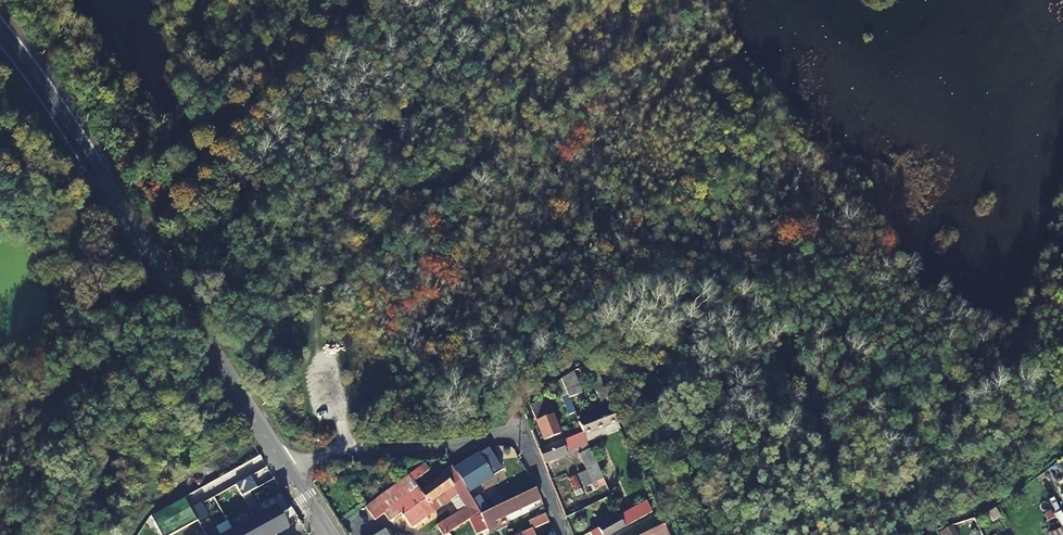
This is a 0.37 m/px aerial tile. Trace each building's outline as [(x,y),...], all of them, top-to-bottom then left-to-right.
[(582,432),(582,435),(605,426),(600,413),(606,410),(603,401),(609,399),(596,365),(595,363),(575,370),(578,377),(589,373),(603,409),(589,414),(587,409),(575,415),(582,432)] [(561,380),(568,399),(582,393),(573,372),(561,380)] [(561,380),(554,385),(559,398),(561,398),(568,416),(574,413),(568,399),(561,380)] [(606,410),(600,413),(605,426),(617,421),(611,405),(609,399),(603,401),(606,410)] [(546,400),(530,406),(543,440),(559,434),(546,400)] [(584,489),(590,486),(603,480),(586,442),(586,443),(584,444),(580,435),(539,451),(544,464),(567,454),(566,453),(581,447),(583,452),(578,454),(585,470),(577,474),(584,489)] [(453,471),(467,493),(476,487),(468,476),(492,462),(486,450),(453,471)] [(628,460),(633,471),(641,468),(636,457),(632,459),(628,460)] [(416,485),(413,482),(428,471),(424,465),(365,508),(372,517),(416,485)] [(441,534),(445,534),(449,533),(468,520),(480,514),(472,501),(467,493),(453,471),(451,466),(441,472),(444,476),(436,482),(450,500),(457,494),(465,509),(436,526),(441,534)] [(575,476),(568,479),(576,497),(583,494),(575,476)] [(603,480),(590,486),(592,492),(606,486),(603,480)] [(372,517),(375,520),(383,514),(389,522),(401,514),(409,525),(425,514),(426,516),(450,500),(436,482),(421,492),(416,485),(372,517)] [(535,489),(488,510),(487,510),(485,511),(480,514),(488,531),(496,528),(493,522),(540,500),(535,489)] [(474,496),(476,499),(472,501),(480,514),(485,511),(487,510),(478,494),(474,496)] [(653,513),(647,501),(589,533),(590,534),(612,534),(653,513)] [(253,519),(262,534),(278,534),(288,529),(276,507),(253,519)] [(994,522),(1001,516),(996,507),(988,513),(994,522)] [(1045,515),(1052,529),(1061,525),(1054,511),(1045,515)] [(549,523),(545,515),(528,522),(532,529),(532,530),(549,523)] [(253,519),(231,532),(233,534),(262,534),(253,519)] [(952,524),(939,530),(941,534),(957,534),(952,524)] [(664,525),(643,534),(669,534),(664,525)] [(1043,530),(1038,526),(1034,528),(1038,534),(1046,534),(1043,530)]
